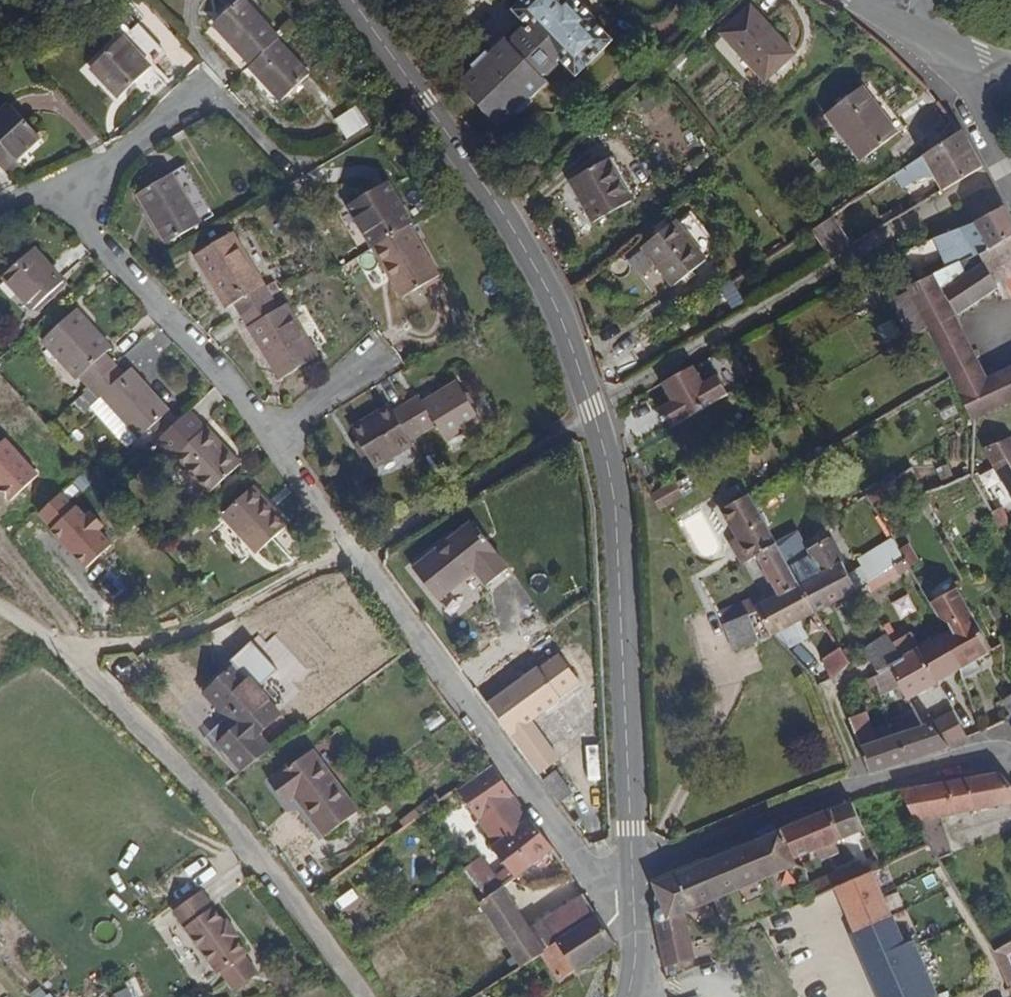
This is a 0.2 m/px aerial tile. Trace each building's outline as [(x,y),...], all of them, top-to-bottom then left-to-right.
[(278,38),(274,34),(243,0),(237,0),(213,22),(250,63),(276,40),(278,38)] [(587,16),(574,2),(572,0),(523,0),(513,9),(529,27),(539,37),(550,49),(556,56),(575,75),(587,64),(610,41),(587,16)] [(586,0),(576,0),(574,2),(587,16),(595,9),(586,0)] [(795,54),(752,6),(722,33),(766,80),(795,54)] [(547,81),(540,70),(545,70),(548,68),(554,63),(556,56),(550,49),(542,57),(530,46),(539,37),(529,27),(523,27),(513,36),(512,40),(509,43),(506,39),(489,55),(489,59),(480,67),(476,68),(459,84),(498,127),(516,110),(516,106),(525,98),(528,98),(547,81)] [(135,79),(148,67),(150,65),(122,35),(89,66),(117,95),(135,79)] [(542,57),(550,49),(539,37),(530,46),(542,57)] [(307,74),(276,40),(250,63),(248,66),(278,99),(307,74)] [(480,67),(489,59),(489,55),(486,52),(473,64),(476,68),(480,67)] [(143,87),(156,75),(148,67),(135,79),(143,87)] [(862,159),(897,133),(862,87),(827,113),(862,159)] [(519,113),(532,102),(528,98),(525,98),(516,106),(516,110),(519,113)] [(39,136),(18,114),(8,104),(0,112),(0,167),(3,170),(39,136)] [(346,138),(368,123),(356,105),(334,119),(346,138)] [(945,190),(983,166),(968,143),(961,130),(922,154),(935,174),(945,190)] [(902,188),(919,177),(928,178),(935,174),(922,154),(893,174),(902,188)] [(633,199),(609,157),(570,178),(594,221),(633,199)] [(166,247),(195,224),(161,181),(132,203),(166,247)] [(414,225),(391,188),(351,212),(373,249),(411,226),(414,225)] [(1004,207),(975,222),(990,249),(1007,242),(1010,239),(1010,220),(1004,207)] [(852,245),(832,215),(812,228),(832,258),(852,245)] [(711,244),(690,216),(677,226),(704,262),(691,271),(704,288),(723,273),(705,249),(711,244)] [(990,249),(975,222),(960,228),(975,256),(990,249)] [(704,262),(677,226),(675,223),(641,249),(670,287),(691,271),(704,262)] [(440,276),(411,226),(373,249),(403,298),(440,276)] [(264,287),(231,234),(194,255),(225,309),(232,305),(239,317),(269,299),(280,292),(274,283),(264,287)] [(943,266),(932,239),(900,252),(912,281),(943,266)] [(1007,242),(990,249),(975,256),(959,263),(965,277),(987,264),(994,276),(1010,267),(1010,250),(1007,242)] [(58,281),(28,249),(0,275),(0,278),(29,309),(58,281)] [(984,297),(999,286),(994,276),(987,264),(965,277),(959,263),(926,278),(913,284),(908,286),(972,421),(1010,402),(1010,368),(987,381),(954,317),(984,297)] [(994,276),(999,286),(1005,298),(1010,299),(1010,267),(994,276)] [(315,358),(284,307),(277,311),(269,299),(239,317),(277,380),(315,358)] [(113,365),(102,353),(109,348),(73,309),(40,339),(75,377),(77,376),(88,388),(90,386),(113,365)] [(671,425),(729,393),(718,373),(703,381),(693,363),(662,380),(672,398),(659,405),(671,425)] [(166,410),(128,368),(121,374),(113,365),(90,386),(99,396),(101,394),(138,435),(166,410)] [(479,422),(457,384),(421,405),(418,400),(406,407),(420,431),(433,423),(444,443),(479,422)] [(411,445),(407,438),(420,431),(406,407),(392,414),(388,407),(350,430),(373,468),(411,445)] [(238,463),(211,435),(203,426),(201,428),(186,413),(156,440),(171,457),(172,455),(206,491),(238,463)] [(5,437),(0,442),(0,492),(8,501),(38,474),(5,437)] [(1010,440),(989,449),(997,470),(1010,494),(1010,440)] [(918,484),(910,469),(888,481),(896,496),(918,484)] [(1002,508),(981,469),(970,476),(991,514),(1002,508)] [(683,497),(675,482),(651,496),(660,510),(683,497)] [(283,524),(264,503),(247,487),(219,513),(255,550),(283,524)] [(51,527),(49,529),(87,570),(113,546),(76,505),(73,508),(59,493),(38,512),(51,527)] [(1002,508),(991,514),(998,528),(1010,525),(1002,508)] [(799,584),(757,511),(738,522),(777,595),(799,584)] [(505,571),(492,554),(494,553),(469,522),(409,570),(434,600),(473,572),(485,586),(505,571)] [(858,588),(828,539),(807,551),(820,572),(799,584),(814,613),(858,588)] [(898,575),(908,569),(902,559),(892,566),(898,575)] [(890,581),(884,571),(864,583),(870,592),(890,581)] [(814,613),(799,584),(777,595),(753,606),(756,611),(770,636),(814,613)] [(746,615),(756,611),(753,606),(751,601),(719,616),(723,625),(746,615)] [(991,649),(969,613),(948,625),(951,630),(942,636),(958,669),(974,660),(991,649)] [(757,641),(746,615),(723,625),(734,651),(757,641)] [(903,659),(892,644),(887,634),(862,651),(879,674),(887,668),(903,659)] [(906,701),(958,669),(942,636),(919,649),(903,659),(887,668),(896,684),(906,701)] [(903,659),(919,649),(910,636),(892,644),(903,659)] [(804,657),(798,645),(786,653),(796,664),(804,657)] [(832,680),(847,665),(847,663),(837,649),(823,659),(829,676),(830,680),(832,680)] [(488,701),(538,772),(559,758),(531,718),(560,698),(559,696),(579,682),(560,654),(538,669),(537,667),(488,701)] [(979,669),(974,660),(958,669),(962,680),(979,669)] [(283,713),(250,676),(241,684),(228,668),(197,695),(222,723),(214,730),(223,741),(215,748),(239,775),(272,746),(261,733),(283,713)] [(878,693),(896,684),(887,668),(879,674),(870,677),(874,686),(878,693)] [(874,686),(870,677),(865,680),(869,688),(874,686)] [(858,700),(860,691),(849,686),(845,694),(858,700)] [(855,718),(848,703),(842,704),(848,721),(855,718)] [(878,741),(866,713),(855,718),(848,721),(859,748),(878,741)] [(947,747),(929,725),(921,728),(914,714),(893,720),(899,735),(895,736),(906,762),(948,750),(947,747)] [(966,739),(955,716),(929,725),(947,747),(966,739)] [(223,741),(214,730),(208,738),(215,748),(223,741)] [(906,762),(895,736),(878,741),(859,748),(870,773),(892,767),(906,762)] [(357,815),(311,753),(269,782),(284,803),(295,796),(327,837),(357,815)] [(480,819),(513,796),(504,781),(492,764),(457,790),(480,819)] [(573,790),(558,770),(543,780),(543,781),(558,801),(573,790)] [(1001,772),(897,792),(914,819),(943,815),(986,808),(1010,804),(1010,783),(1001,772)] [(507,836),(529,820),(513,796),(480,819),(497,842),(507,836)] [(793,857),(863,828),(851,801),(850,799),(781,827),(793,857)] [(952,854),(943,815),(914,819),(930,846),(938,859),(952,854)] [(553,852),(529,820),(507,836),(521,857),(528,869),(540,861),(553,852)] [(764,881),(796,867),(793,857),(781,827),(651,881),(655,891),(655,899),(653,918),(663,967),(692,960),(689,945),(682,914),(719,899),(748,887),(764,881)] [(521,857),(507,836),(497,842),(495,844),(510,866),(521,857)] [(543,866),(557,858),(553,852),(540,861),(543,866)] [(504,886),(496,875),(481,856),(462,870),(482,895),(486,899),(502,887),(504,886)] [(504,886),(528,869),(521,857),(510,866),(496,875),(504,886)] [(817,897),(860,875),(853,861),(810,884),(817,897)] [(881,893),(872,872),(834,889),(854,934),(892,917),(881,893)] [(530,929),(502,887),(486,899),(480,903),(521,967),(541,953),(544,952),(530,929)] [(204,889),(172,911),(216,974),(220,971),(235,993),(260,975),(245,954),(247,952),(204,889)] [(544,952),(597,916),(584,896),(530,929),(544,952)] [(612,947),(616,944),(597,916),(544,952),(541,953),(559,983),(612,947)] [(912,943),(905,947),(892,917),(854,934),(847,937),(873,996),(936,996),(912,943)] [(1000,946),(1005,957),(1010,955),(1010,942),(1000,946)] [(1008,965),(1005,957),(1000,946),(990,950),(999,969),(1008,965)] [(1008,965),(999,969),(1003,977),(1010,974),(1010,970),(1008,965)]
